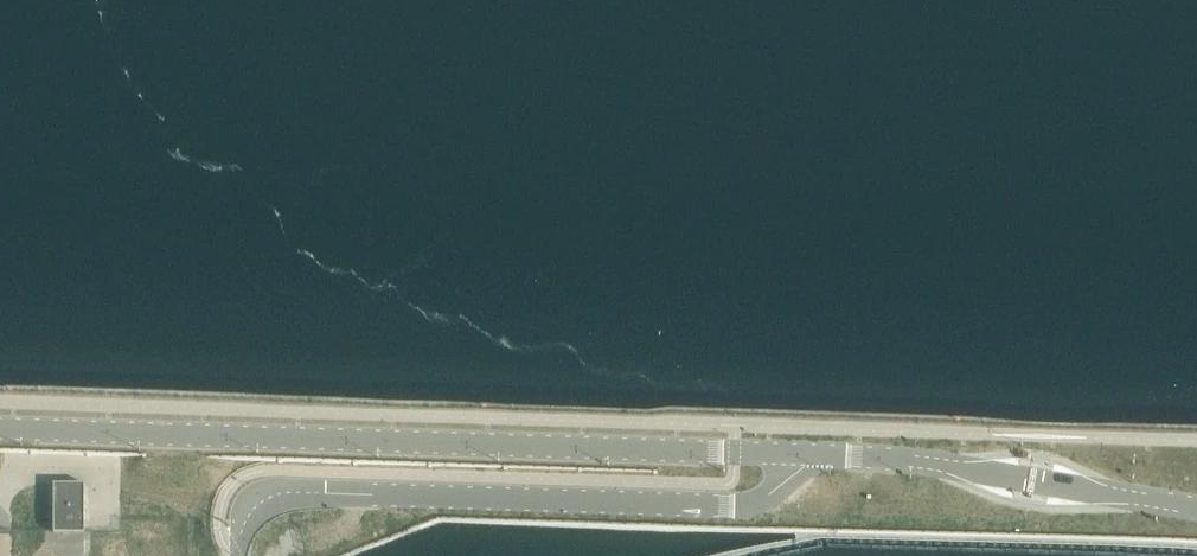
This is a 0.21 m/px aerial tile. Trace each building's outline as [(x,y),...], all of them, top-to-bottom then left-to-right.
[(84,483),(53,483),(53,531),(53,533),(84,532),(84,530),(84,483)] [(125,544),(109,554),(110,555),(131,555),(125,544)]
